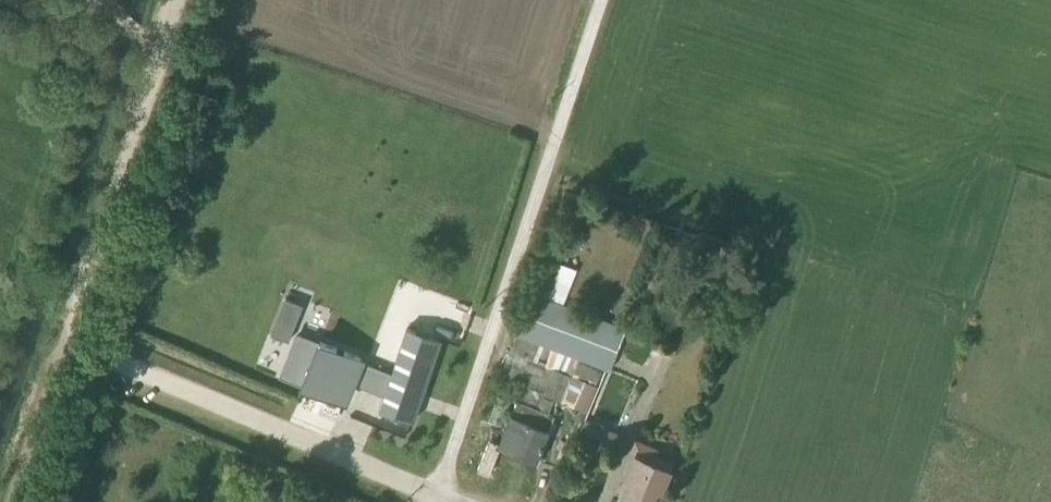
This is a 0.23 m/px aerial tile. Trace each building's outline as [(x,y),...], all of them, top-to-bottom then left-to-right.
[(498,387),(517,399),(498,446),(536,461),(560,401),(588,413),(606,372),(579,361),(580,358),(609,369),(625,327),(546,298),(559,264),(540,256),(529,292),(532,293),(498,387)] [(283,296),(268,333),(285,340),(301,303),(283,296)] [(385,396),(380,410),(413,421),(439,341),(407,331),(392,374),(360,362),(362,358),(296,331),(278,376),(346,404),(355,384),(385,396)] [(510,402),(498,397),(489,421),(500,425),(510,402)] [(617,453),(624,436),(585,420),(578,437),(617,453)] [(496,442),(485,439),(475,468),(490,473),(498,449),(494,448),(496,442)] [(638,440),(622,478),(629,482),(623,497),(634,501),(654,501),(671,461),(656,454),(658,448),(638,440)]
